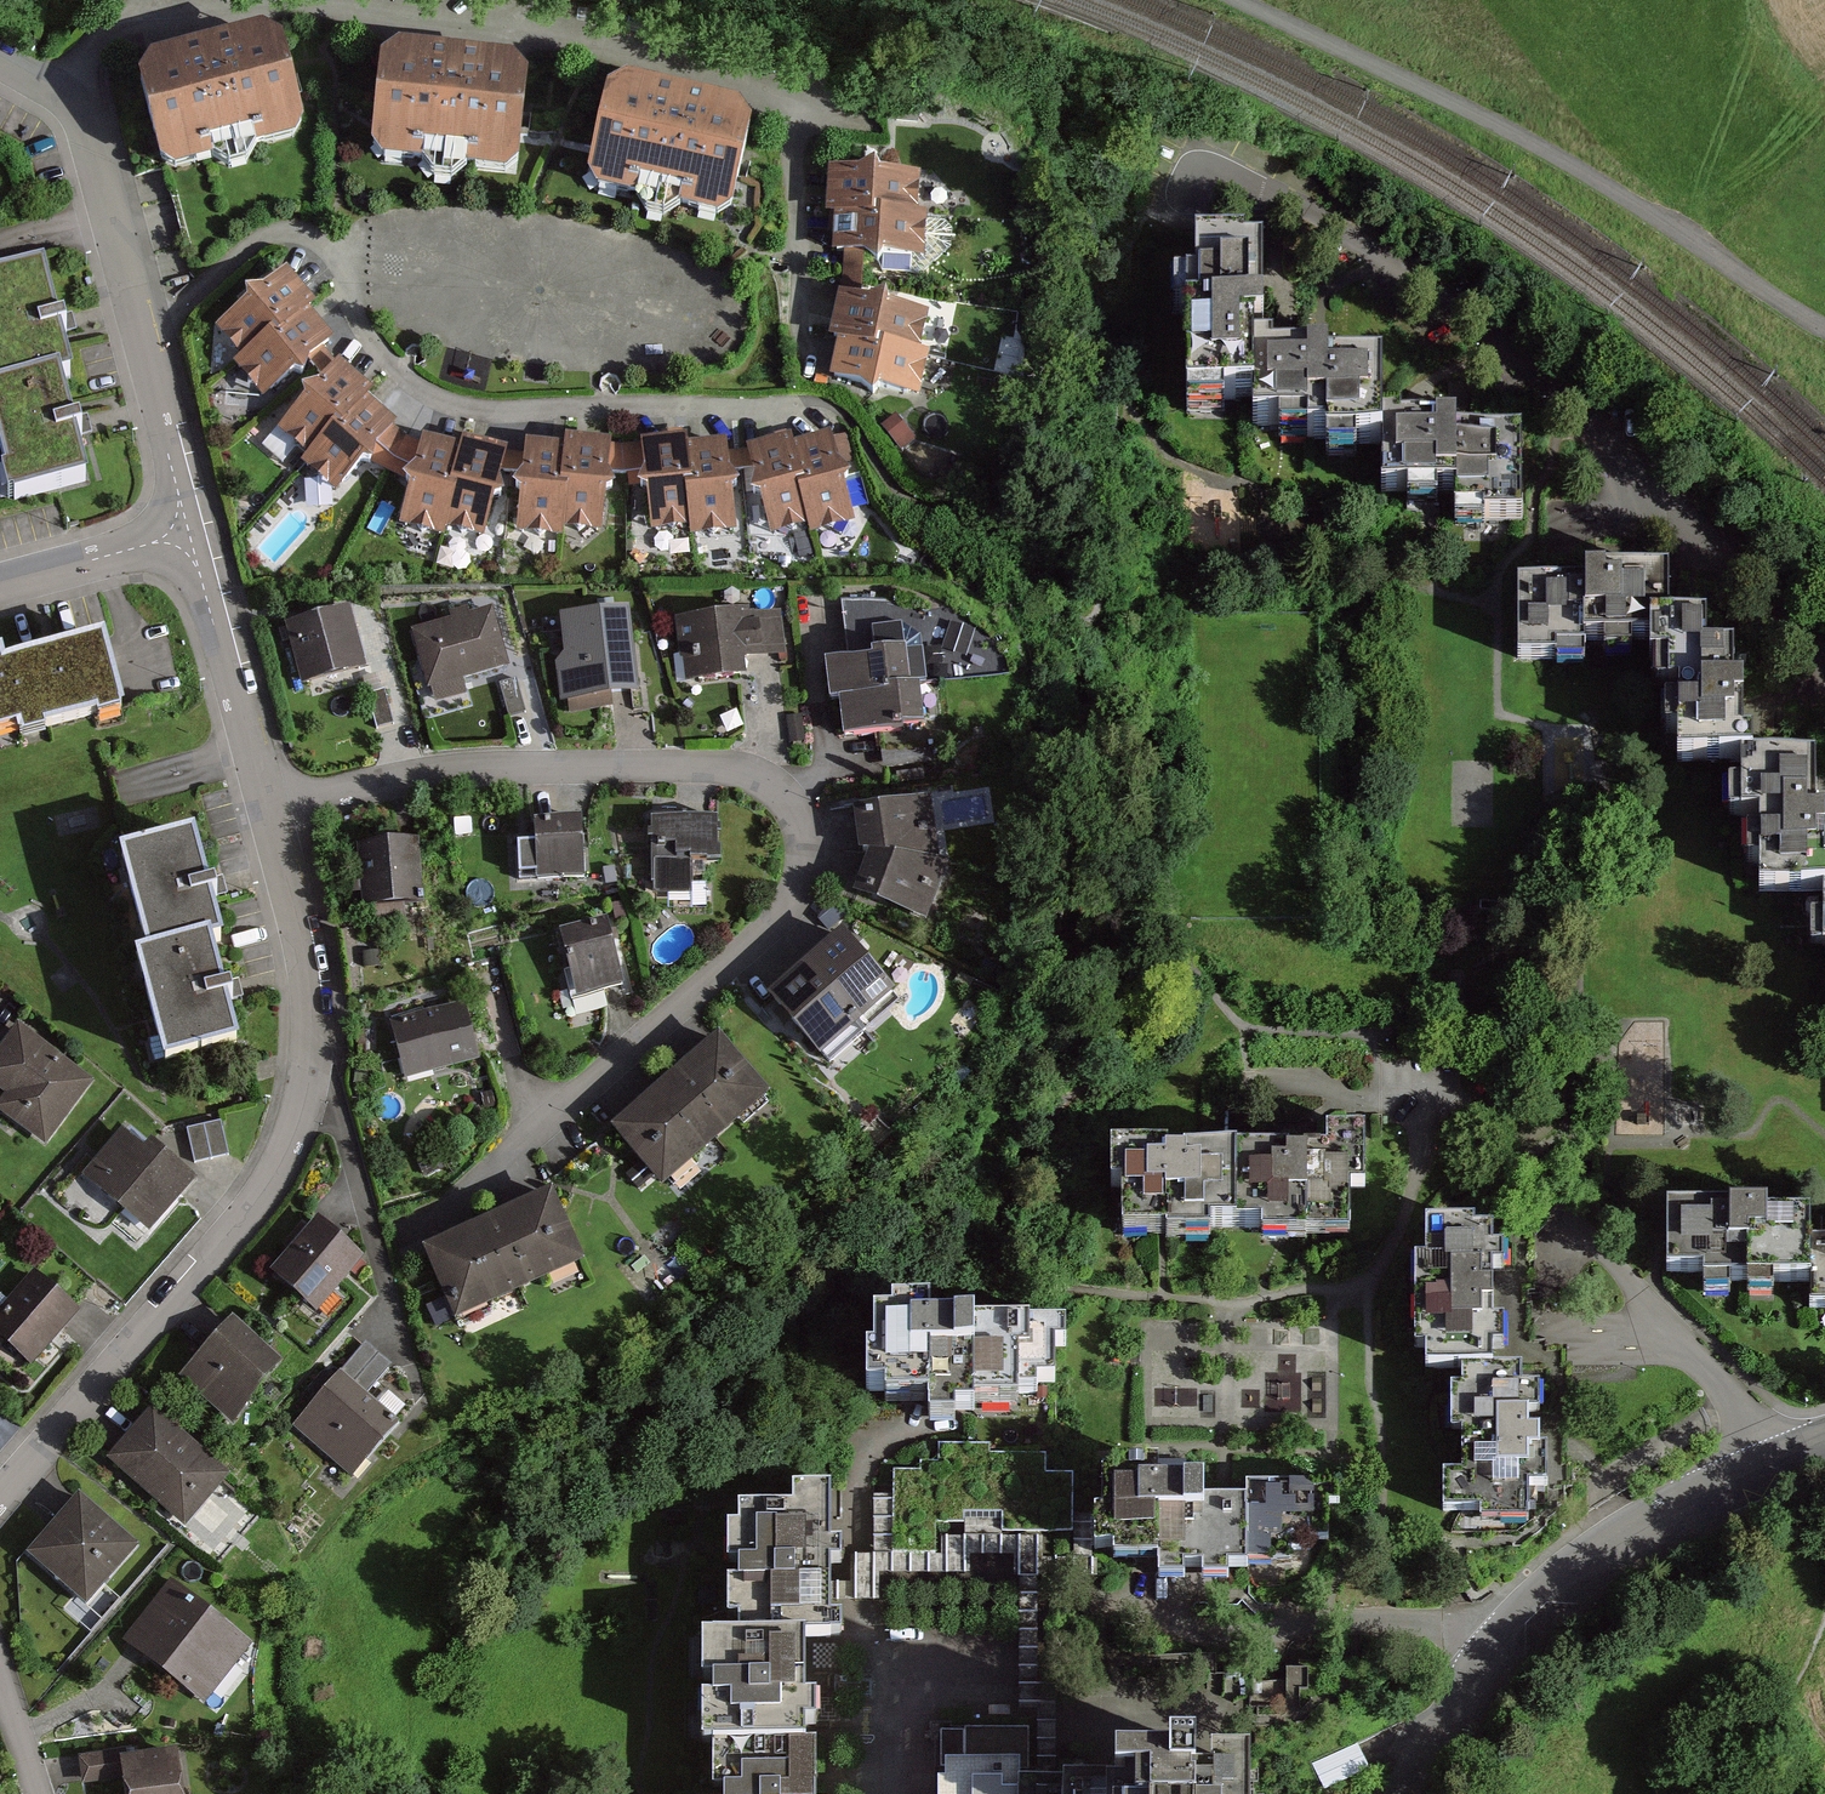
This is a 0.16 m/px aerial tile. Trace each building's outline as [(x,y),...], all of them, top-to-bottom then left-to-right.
[(149,70),(173,164),(314,129),(290,34),(149,70)] [(398,54),(385,149),(523,167),(536,72),(398,54)] [(625,83),(601,182),(735,215),(759,116),(625,83)] [(924,175),(842,172),(841,207),(923,210),(924,175)] [(929,215),(849,211),(848,247),(927,251),(929,215)] [(877,252),(854,251),(853,289),(876,290),(877,252)] [(1255,361),(1255,278),(1239,278),(1239,268),(1188,268),(1188,306),(1164,306),(1164,338),(1175,338),(1178,441),(1216,441),(1216,427),(1245,427),(1244,361),(1255,361)] [(319,302),(292,269),(225,324),(252,357),(313,307),(319,302)] [(0,287),(0,388),(60,371),(72,368),(46,274),(0,287)] [(854,291),(844,336),(852,338),(892,346),(893,339),(936,348),(943,311),(904,301),(900,291),(884,296),(854,291)] [(271,397),(340,340),(313,307),(252,357),(244,364),(271,397)] [(852,338),(843,376),(934,396),(944,350),(936,348),(893,339),(892,346),(852,338)] [(346,361),(284,430),(317,459),(373,397),(379,390),(346,361)] [(6,493),(87,471),(60,371),(0,388),(0,473),(6,493)] [(1368,383),(1317,383),(1317,380),(1267,381),(1267,374),(1257,374),(1246,374),(1247,453),(1309,452),(1309,462),(1369,462),(1368,383)] [(342,491),(402,423),(373,397),(317,459),(312,465),(342,491)] [(1514,533),(1514,443),(1448,443),(1448,437),(1392,437),(1392,426),(1370,426),(1370,504),(1447,504),(1447,538),(1478,538),(1478,533),(1514,533)] [(796,438),(753,449),(775,533),(817,522),(799,448),(796,438)] [(861,524),(839,438),(799,448),(817,522),(820,535),(861,524)] [(691,441),(650,445),(657,532),(699,529),(692,446),(691,441)] [(608,531),(616,446),(576,442),(575,452),(568,527),(608,531)] [(741,532),(733,442),(692,446),(699,529),(699,536),(741,532)] [(470,454),(428,444),(409,521),(451,531),(452,526),(470,454)] [(452,526),(490,536),(510,455),(472,445),(470,454),(452,526)] [(575,452),(533,448),(524,534),(567,538),(568,527),(575,452)] [(1576,588),(1576,595),(1511,594),(1511,674),(1583,674),(1583,654),(1645,654),(1662,654),(1662,637),(1663,588),(1576,588)] [(498,607),(416,630),(438,706),(471,696),(466,680),(516,666),(498,607)] [(355,610),(291,626),(306,685),(370,668),(355,610)] [(647,693),(636,610),(570,618),(576,662),(563,663),(568,703),(647,693)] [(688,663),(691,663),(693,681),(754,676),(752,658),(790,655),(786,613),(684,622),(688,663)] [(1671,784),(1728,784),(1728,774),(1737,774),(1737,707),(1728,707),(1728,704),(1730,704),(1730,676),(1728,676),(1728,669),(1702,669),(1702,637),(1662,637),(1662,654),(1645,654),(1645,678),(1650,678),(1650,705),(1669,705),(1669,725),(1658,725),(1658,757),(1671,757),(1671,784)] [(130,717),(110,642),(9,669),(26,731),(29,744),(50,738),(48,730),(103,716),(105,724),(130,717)] [(906,645),(871,649),(872,655),(825,660),(830,698),(838,697),(911,690),(906,645)] [(0,659),(0,734),(1,738),(26,731),(9,669),(6,657),(0,659)] [(520,680),(503,685),(512,715),(528,711),(520,680)] [(902,724),(925,721),(921,688),(911,690),(838,697),(843,736),(902,730),(902,724)] [(386,690),(369,694),(378,729),(394,725),(386,690)] [(1737,774),(1728,774),(1728,784),(1728,798),(1715,798),(1716,829),(1743,829),(1743,848),(1731,848),(1732,878),(1744,878),(1745,907),(1814,906),(1822,906),(1823,902),(1822,885),(1811,885),(1811,827),(1802,827),(1801,774),(1737,774)] [(940,791),(861,803),(864,847),(948,853),(940,791)] [(661,891),(694,890),(693,854),(723,853),(722,820),(659,822),(661,891)] [(566,895),(566,882),(593,880),(590,821),(538,824),(542,896),(566,895)] [(207,840),(130,860),(155,959),(232,940),(207,840)] [(432,905),(425,840),(360,846),(367,911),(432,905)] [(874,848),(862,884),(933,915),(958,854),(874,848)] [(1823,902),(1822,906),(1814,906),(1814,928),(1800,928),(1801,957),(1814,957),(1814,959),(1824,959),(1824,902),(1823,902)] [(610,920),(562,933),(579,997),(628,984),(610,920)] [(904,985),(850,924),(772,993),(826,1053),(904,985)] [(220,947),(143,966),(168,1064),(245,1045),(220,947)] [(408,1078),(481,1058),(466,1005),(393,1025),(408,1078)] [(47,1146),(95,1082),(19,1025),(0,1051),(0,1087),(9,1093),(0,1106),(0,1111),(47,1146)] [(774,1091),(725,1031),(614,1123),(663,1182),(774,1091)] [(230,1154),(222,1121),(187,1130),(195,1163),(230,1154)] [(1143,1226),(1189,1226),(1189,1232),(1233,1232),(1233,1221),(1285,1221),(1285,1230),(1370,1230),(1370,1181),(1384,1181),(1384,1124),(1343,1124),(1343,1146),(1186,1147),(1186,1143),(1127,1143),(1127,1180),(1143,1180),(1143,1226)] [(86,1176),(109,1195),(107,1197),(153,1234),(198,1178),(152,1141),(147,1147),(124,1129),(86,1176)] [(588,1258),(556,1187),(426,1246),(458,1317),(588,1258)] [(1794,1198),(1794,1190),(1755,1190),(1755,1196),(1687,1196),(1687,1260),(1724,1260),(1724,1282),(1751,1282),(1751,1266),(1770,1266),(1770,1278),(1800,1278),(1800,1266),(1824,1266),(1824,1198),(1794,1198)] [(1439,1256),(1439,1259),(1430,1259),(1431,1340),(1440,1340),(1441,1358),(1474,1358),(1509,1358),(1509,1336),(1522,1336),(1522,1311),(1509,1311),(1508,1267),(1511,1267),(1510,1255),(1520,1255),(1520,1238),(1510,1238),(1510,1218),(1445,1219),(1445,1256),(1439,1256)] [(366,1259),(319,1219),(271,1274),(318,1314),(366,1259)] [(82,1313),(36,1272),(0,1312),(0,1340),(32,1369),(82,1313)] [(995,1401),(1039,1400),(1039,1390),(1053,1390),(1053,1380),(1072,1379),(1071,1344),(1084,1343),(1083,1320),(994,1322),(994,1318),(961,1319),(960,1301),(909,1302),(910,1313),(892,1313),(892,1352),(883,1352),(884,1389),(903,1388),(903,1400),(948,1399),(948,1420),(976,1419),(976,1408),(995,1408),(995,1401)] [(282,1362),(234,1319),(183,1376),(231,1419),(282,1362)] [(399,1420),(366,1395),(391,1363),(365,1343),(297,1431),(355,1476),(399,1420)] [(1554,1440),(1554,1419),(1544,1420),(1544,1402),(1554,1402),(1553,1377),(1535,1377),(1535,1357),(1509,1358),(1474,1358),(1474,1379),(1461,1380),(1462,1424),(1474,1423),(1474,1467),(1454,1468),(1454,1505),(1493,1505),(1493,1518),(1544,1517),(1544,1479),(1562,1479),(1562,1439),(1554,1440)] [(186,1528),(232,1476),(158,1411),(112,1463),(186,1528)] [(1076,1513),(1121,1512),(1121,1476),(1100,1476),(1100,1438),(1051,1438),(1051,1455),(993,1455),(993,1444),(939,1444),(939,1463),(922,1464),(922,1472),(895,1473),(895,1554),(939,1554),(939,1525),(965,1525),(965,1514),(1004,1514),(1005,1534),(1076,1534),(1076,1513)] [(1121,1475),(1121,1476),(1121,1512),(1114,1512),(1114,1551),(1132,1551),(1133,1560),(1165,1560),(1165,1563),(1166,1563),(1166,1576),(1194,1576),(1194,1564),(1209,1563),(1209,1575),(1239,1574),(1239,1565),(1256,1565),(1256,1559),(1298,1558),(1298,1546),(1316,1546),(1316,1536),(1339,1536),(1339,1502),(1346,1502),(1346,1479),(1252,1480),(1252,1495),(1228,1495),(1228,1481),(1178,1481),(1178,1464),(1138,1464),(1138,1475),(1121,1475)] [(852,1563),(852,1545),(839,1545),(839,1490),(797,1490),(797,1509),(744,1510),(744,1527),(735,1527),(735,1565),(746,1565),(746,1582),(735,1582),(735,1620),(743,1620),(743,1640),(817,1640),(850,1639),(850,1620),(840,1620),(839,1563),(852,1563)] [(144,1550),(84,1495),(29,1555),(89,1610),(144,1550)] [(254,1646),(174,1583),(127,1642),(207,1705),(254,1646)] [(831,1729),(831,1702),(819,1702),(819,1678),(817,1678),(817,1640),(743,1640),(710,1640),(710,1683),(724,1683),(724,1702),(711,1702),(711,1750),(721,1750),(820,1750),(820,1729),(831,1729)] [(1307,1713),(1305,1666),(1287,1667),(1289,1713),(1307,1713)] [(1028,1770),(1030,1770),(1029,1729),(968,1730),(968,1732),(945,1733),(945,1767),(953,1767),(953,1780),(941,1780),(941,1793),(1281,1793),(1280,1754),(1240,1755),(1241,1775),(1229,1775),(1229,1743),(1201,1743),(1201,1755),(1139,1756),(1140,1781),(1122,1781),(1051,1782),(1051,1779),(1028,1779),(1028,1770)] [(1326,1789),(1371,1771),(1360,1744),(1315,1763),(1326,1789)] [(721,1793),(825,1793),(825,1750),(820,1750),(721,1750),(721,1793)] [(82,1761),(85,1786),(128,1780),(130,1793),(187,1793),(181,1751),(129,1759),(128,1755),(82,1761)]
